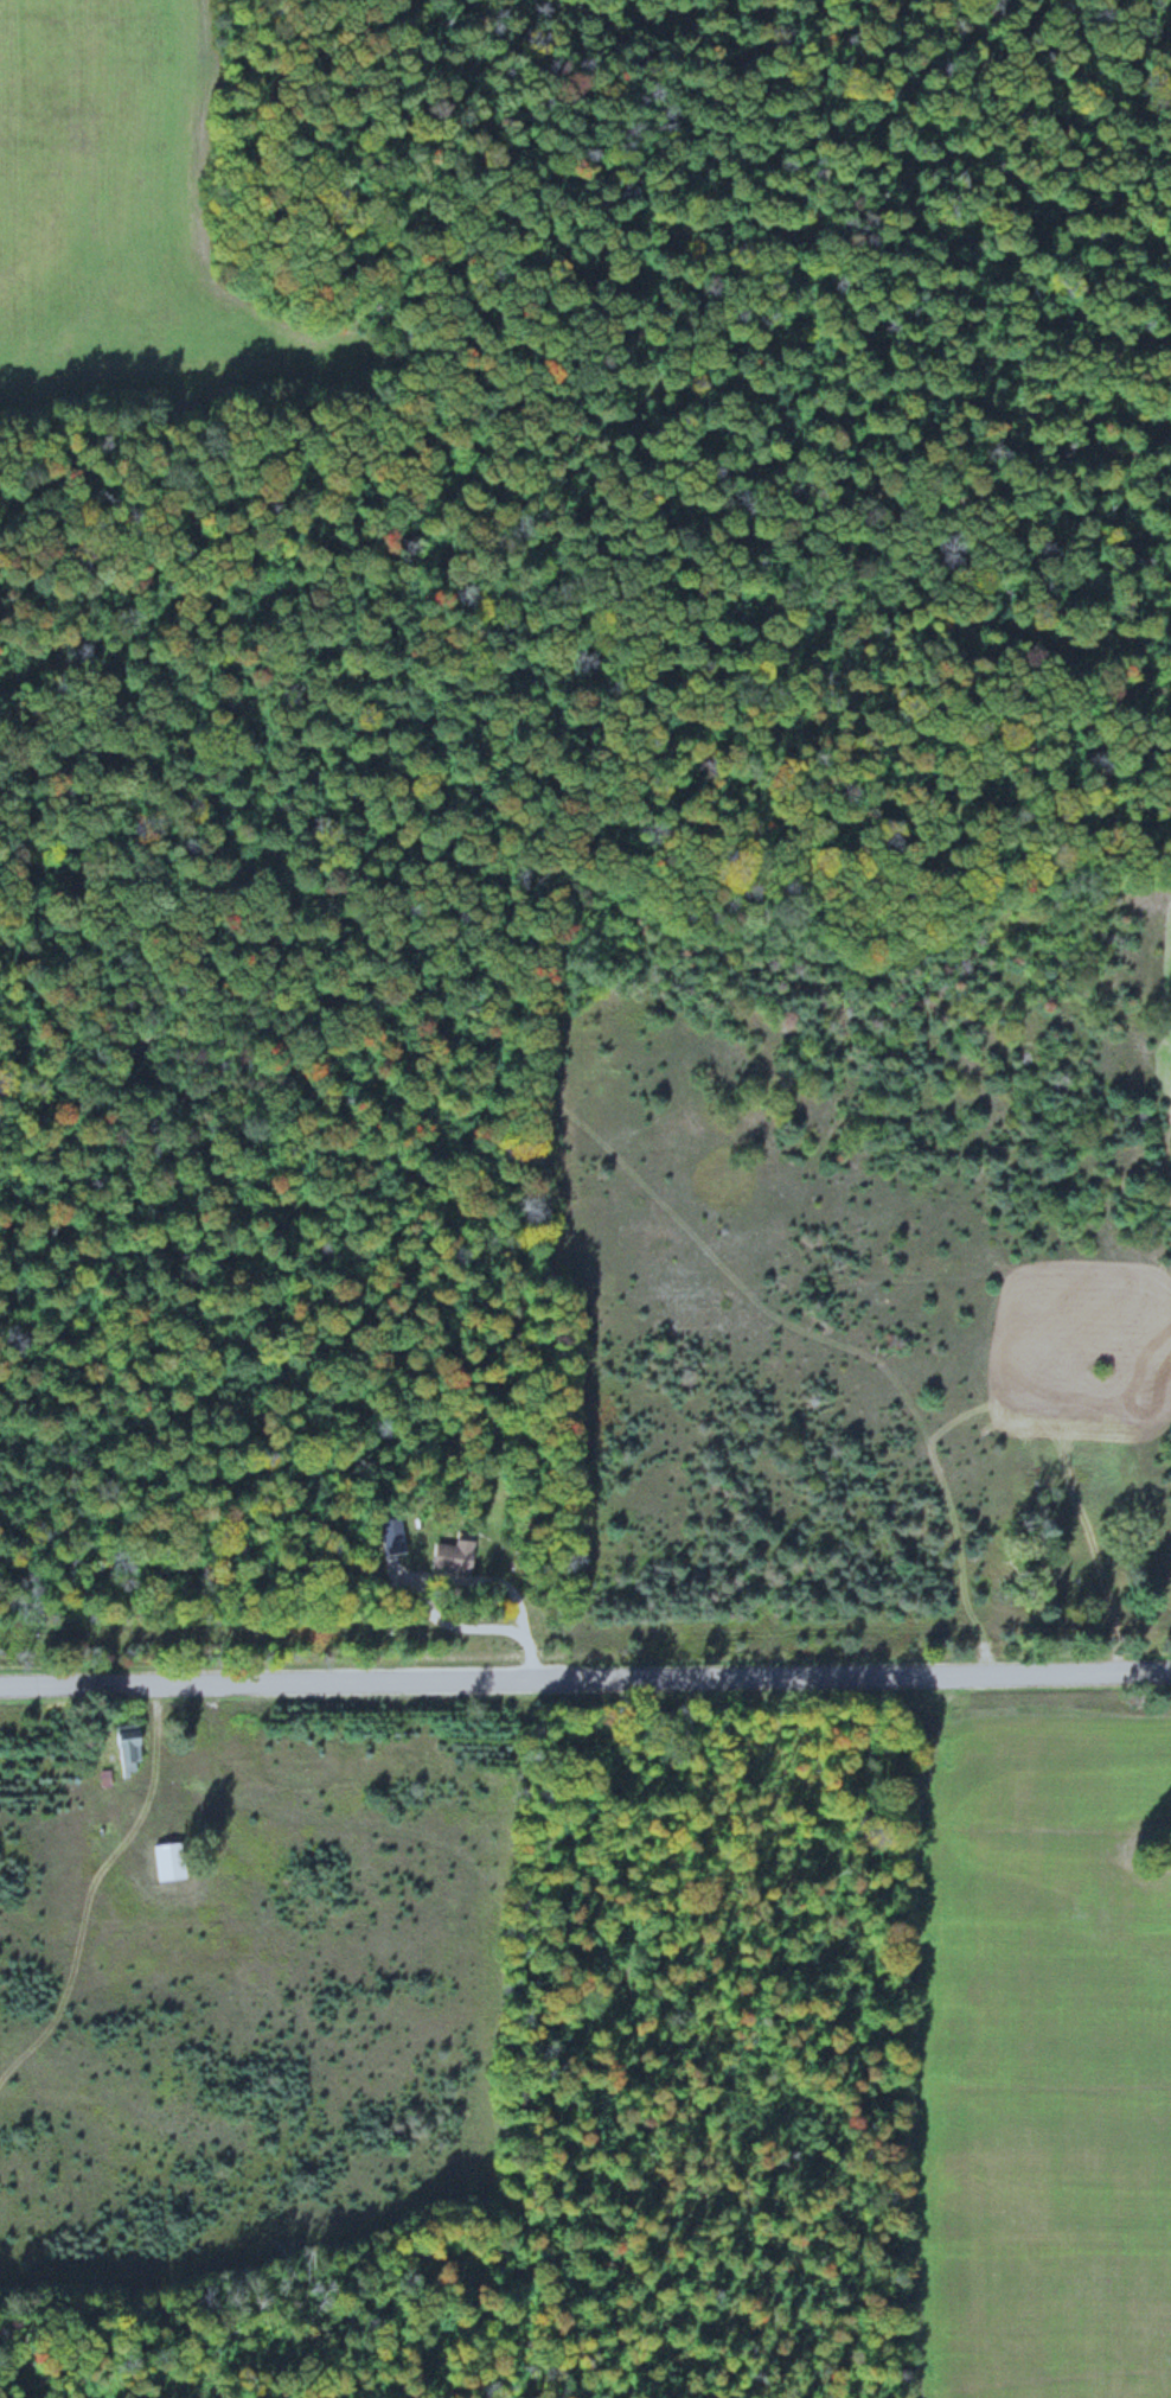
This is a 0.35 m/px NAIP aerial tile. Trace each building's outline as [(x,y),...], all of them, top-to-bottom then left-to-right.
[(431,1567),(470,1572),(473,1541),(434,1537),(431,1567)] [(118,1768),(138,1768),(138,1723),(118,1723),(118,1768)] [(184,1876),(181,1840),(152,1842),(155,1878),(184,1876)]
